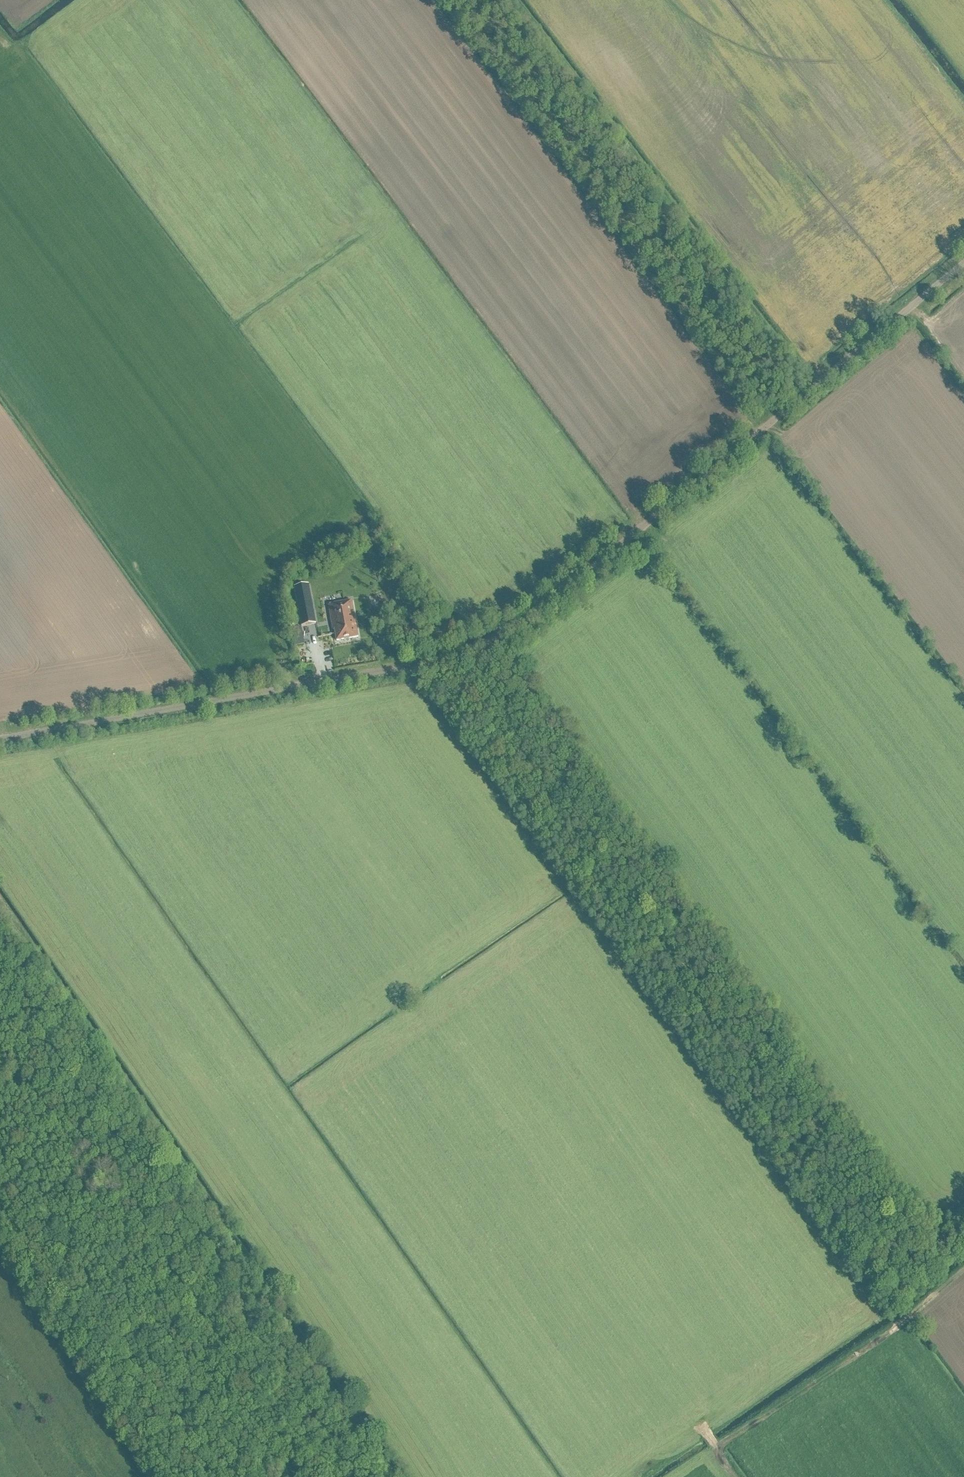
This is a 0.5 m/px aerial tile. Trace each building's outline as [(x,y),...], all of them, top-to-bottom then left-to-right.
[(308,578),(294,580),(299,612),(313,610),(308,578)] [(358,637),(352,601),(328,605),(333,630),(334,629),(336,641),(358,637)] [(293,637),(302,635),(301,627),(292,629),(293,637)]
